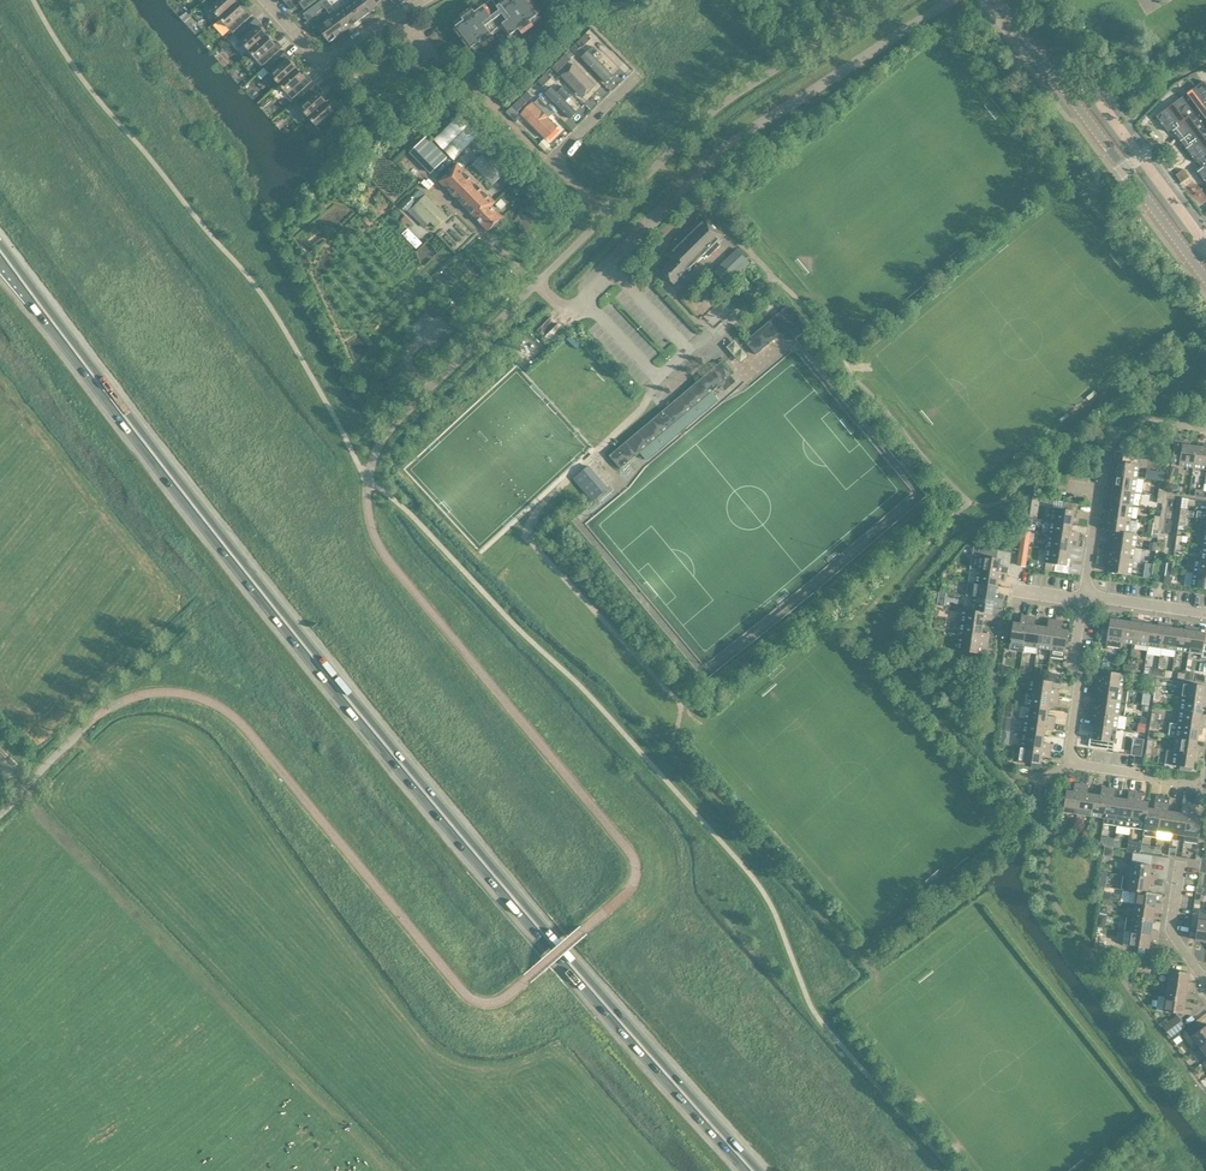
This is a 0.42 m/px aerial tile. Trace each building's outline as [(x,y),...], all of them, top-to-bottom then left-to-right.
[(206,3),(219,18),(237,2),(235,0),(209,0),(206,3)] [(299,3),(304,9),(316,0),(304,0),(299,3)] [(329,3),(327,0),(321,0),(303,14),(308,21),(318,13),(317,12),(324,7),(329,3)] [(350,2),(362,18),(378,6),(376,3),(380,0),(352,0),(350,2)] [(495,12),(493,14),(485,4),(475,11),(471,7),(460,15),(463,20),(453,28),(469,49),(479,42),(483,46),(494,38),(491,33),(500,26),(508,36),(518,29),(522,34),(533,25),(530,20),(540,13),(530,0),(502,0),(499,2),(502,7),(495,12)] [(695,4),(702,14),(710,9),(704,0),(702,0),(695,4)] [(710,9),(718,4),(716,0),(704,0),(710,9)] [(237,2),(219,18),(232,32),(253,14),(248,8),(245,11),(237,2)] [(336,12),(329,3),(324,7),(329,13),(331,11),(345,30),(362,18),(350,2),(336,12)] [(710,9),(716,19),(725,14),(718,4),(710,9)] [(710,9),(702,14),(708,24),(716,19),(710,9)] [(329,13),(331,16),(317,26),(329,42),(345,30),(331,11),(329,13)] [(716,19),(722,29),(731,24),(725,14),(716,19)] [(249,51),(267,35),(258,26),(261,23),(256,18),(236,36),(249,51)] [(639,25),(647,34),(655,28),(646,19),(639,25)] [(716,19),(708,24),(714,34),(722,29),(716,19)] [(722,29),(729,39),(737,34),(731,24),(722,29)] [(632,32),(640,41),(647,34),(639,25),(632,32)] [(655,28),(647,34),(655,43),(663,36),(655,28)] [(720,44),(729,39),(722,29),(714,34),(720,44)] [(586,33),(577,42),(582,47),(591,38),(586,33)] [(647,34),(640,41),(648,50),(655,43),(647,34)] [(729,39),(735,50),(743,44),(737,34),(729,39)] [(275,44),(267,35),(249,51),(262,65),(283,47),(277,41),(275,44)] [(663,36),(655,43),(663,52),(670,45),(663,36)] [(727,55),(735,50),(729,39),(720,44),(727,55)] [(656,58),(663,52),(655,43),(648,50),(656,58)] [(663,52),(671,61),(678,54),(670,45),(663,52)] [(279,84),(296,68),(288,59),(291,56),(286,51),(265,69),(279,84)] [(664,67),(671,61),(663,52),(656,58),(664,67)] [(671,61),(679,69),(686,63),(678,54),(671,61)] [(561,58),(552,67),(557,72),(566,63),(561,58)] [(664,67),(672,76),(679,69),(671,61),(664,67)] [(686,63),(679,69),(687,78),(695,72),(686,63)] [(594,88),(573,65),(566,72),(567,72),(561,78),(587,105),(593,99),(588,94),(594,88)] [(608,79),(596,67),(591,71),(604,84),(608,79)] [(296,68),(279,84),(292,99),(312,80),(307,75),(305,77),(296,68)] [(680,85),(687,78),(679,69),(672,76),(680,85)] [(546,72),(537,81),(543,86),(552,77),(546,72)] [(563,87),(558,82),(544,95),(569,121),(578,112),(559,92),(563,87)] [(1202,82),(1157,115),(1169,131),(1172,129),(1200,167),(1196,170),(1205,183),(1205,87),(1202,82)] [(540,87),(535,83),(531,87),(535,91),(540,87)] [(308,117),(326,101),(318,92),(321,90),(316,84),(295,102),(308,117)] [(522,96),(514,102),(519,109),(527,103),(522,96)] [(334,110),(326,101),(308,117),(322,132),(342,114),(337,108),(334,110)] [(554,116),(539,101),(521,118),(546,143),(560,130),(550,120),(554,116)] [(433,139),(454,158),(477,134),(456,115),(433,139)] [(411,152),(431,172),(446,157),(426,136),(411,152)] [(729,176),(737,168),(731,161),(722,170),(729,176)] [(488,231),(502,217),(491,206),(495,202),(457,163),(439,181),(488,231)] [(436,228),(447,217),(425,195),(412,208),(428,224),(430,222),(436,228)] [(706,217),(675,247),(667,255),(671,259),(660,270),(674,284),(703,255),(706,258),(711,252),(708,250),(723,235),(706,217)] [(750,262),(737,249),(714,271),(725,282),(731,276),(733,278),(750,262)] [(713,324),(730,310),(723,301),(705,315),(713,324)] [(744,342),(755,355),(779,334),(790,336),(794,341),(811,326),(791,303),(744,342)] [(739,345),(737,342),(735,339),(726,346),(731,352),(739,345)] [(744,351),(739,345),(731,352),(736,358),(744,351)] [(744,351),(736,358),(740,363),(748,356),(744,351)] [(721,361),(621,445),(609,455),(620,468),(732,374),(721,361)] [(1175,440),(1173,453),(1180,454),(1179,465),(1193,467),(1196,446),(1189,445),(1190,442),(1175,440)] [(1193,467),(1205,469),(1205,444),(1203,444),(1203,447),(1196,446),(1193,467)] [(1115,475),(1136,478),(1138,464),(1128,463),(1129,455),(1115,453),(1113,468),(1116,469),(1115,475)] [(588,466),(587,467),(573,479),(592,501),(607,488),(588,466)] [(1163,480),(1164,472),(1156,471),(1154,479),(1163,480)] [(1136,478),(1115,475),(1114,482),(1111,481),(1110,488),(1134,492),(1136,478)] [(1134,492),(1110,488),(1109,495),(1112,496),(1111,502),(1132,505),(1134,492)] [(1078,503),(1064,501),(1063,509),(1053,507),(1051,521),(1072,524),(1073,517),(1076,518),(1078,503)] [(1107,508),(1106,515),(1130,519),(1139,520),(1141,507),(1132,505),(1111,502),(1110,509),(1107,508)] [(1130,519),(1106,515),(1105,522),(1108,523),(1107,529),(1128,533),(1130,519)] [(1051,521),(1049,535),(1078,539),(1079,532),(1071,531),(1072,524),(1051,521)] [(1137,534),(1128,533),(1107,529),(1106,536),(1114,538),(1113,544),(1135,547),(1137,534)] [(1049,535),(1047,548),(1068,551),(1069,545),(1077,546),(1078,543),(1078,539),(1049,535)] [(1104,550),(1103,557),(1133,561),(1135,547),(1113,544),(1112,551),(1104,550)] [(1203,546),(1201,559),(1195,558),(1195,559),(1205,560),(1205,546),(1203,546)] [(1068,551),(1047,548),(1044,562),(1055,564),(1054,571),(1068,573),(1070,558),(1067,558),(1068,551)] [(1071,553),(1070,569),(1081,569),(1081,553),(1071,553)] [(977,569),(1006,574),(1007,567),(999,565),(1000,558),(979,555),(977,569)] [(1025,566),(1026,559),(1018,557),(1017,564),(1025,566)] [(1133,561),(1103,557),(1102,563),(1110,565),(1109,572),(1131,575),(1133,561)] [(1193,572),(1205,574),(1205,560),(1195,559),(1193,572)] [(1006,574),(977,569),(975,583),(996,586),(997,579),(1005,580),(1006,574)] [(1193,572),(1191,586),(1205,589),(1205,574),(1193,572)] [(996,586),(975,583),(973,596),(1002,601),(1003,594),(995,592),(996,586)] [(963,608),(963,609),(992,613),(993,606),(1001,607),(1002,601),(973,596),(971,610),(963,608)] [(963,609),(961,622),(982,625),(983,619),(991,620),(992,613),(963,609)] [(1118,616),(1103,614),(1101,628),(1108,629),(1107,639),(1121,642),(1124,620),(1117,619),(1118,616)] [(1024,645),(1028,616),(1021,615),(1020,623),(1013,622),(1010,643),(1024,645)] [(1028,616),(1024,645),(1037,647),(1040,626),(1034,625),(1035,617),(1028,616)] [(1130,621),(1124,620),(1121,642),(1134,644),(1138,619),(1131,618),(1130,621)] [(1047,627),(1040,626),(1037,647),(1051,649),(1055,620),(1048,619),(1047,627)] [(1145,620),(1138,619),(1134,644),(1148,646),(1151,624),(1144,623),(1145,620)] [(1062,621),(1055,620),(1051,649),(1065,651),(1068,630),(1061,629),(1062,621)] [(982,625),(961,622),(959,636),(988,640),(989,633),(981,632),(982,625)] [(1158,625),(1151,624),(1148,646),(1161,647),(1165,623),(1158,622),(1158,625)] [(1165,623),(1161,647),(1175,649),(1178,628),(1171,627),(1172,624),(1165,623)] [(1185,629),(1178,628),(1175,649),(1188,651),(1192,627),(1185,626),(1185,629)] [(1192,627),(1188,651),(1201,653),(1201,657),(1205,658),(1205,644),(1204,643),(1205,632),(1198,631),(1199,628),(1192,627)] [(988,640),(959,636),(957,650),(978,653),(979,646),(987,647),(988,640)] [(1158,669),(1157,675),(1164,676),(1166,665),(1159,665),(1158,669)] [(1092,683),(1122,688),(1124,673),(1103,670),(1102,678),(1093,676),(1092,683)] [(1028,692),(1058,696),(1059,689),(1051,688),(1052,681),(1031,678),(1028,692)] [(1182,696),(1205,700),(1205,693),(1204,693),(1205,685),(1184,682),(1182,696)] [(1122,688),(1092,683),(1091,690),(1100,691),(1099,698),(1120,701),(1126,702),(1128,688),(1122,688)] [(1154,692),(1160,693),(1160,691),(1162,692),(1161,693),(1168,694),(1169,688),(1162,687),(1162,689),(1161,688),(1161,686),(1155,685),(1154,692)] [(1150,699),(1151,692),(1144,691),(1143,698),(1150,699)] [(1058,696),(1028,692),(1026,705),(1048,709),(1049,702),(1057,703),(1058,696)] [(1182,696),(1180,710),(1201,713),(1202,706),(1205,707),(1205,701),(1205,700),(1182,696)] [(1089,703),(1088,710),(1118,715),(1120,701),(1099,698),(1098,705),(1089,703)] [(1026,705),(1024,719),(1054,723),(1055,716),(1047,715),(1048,709),(1026,705)] [(1118,715),(1088,710),(1087,717),(1096,718),(1095,725),(1116,728),(1118,715)] [(1180,710),(1178,723),(1202,727),(1203,720),(1200,720),(1201,713),(1180,710)] [(1024,719),(1023,733),(1044,736),(1045,729),(1053,730),(1054,723),(1024,719)] [(1202,727),(1178,723),(1171,722),(1169,736),(1176,737),(1197,740),(1198,733),(1201,734),(1202,727)] [(1116,728),(1095,725),(1094,732),(1091,731),(1088,746),(1113,749),(1116,728)] [(1044,736),(1023,733),(1021,746),(1050,750),(1051,744),(1043,742),(1044,736)] [(1197,740),(1176,737),(1174,750),(1198,754),(1199,747),(1196,747),(1197,740)] [(1143,746),(1132,744),(1131,754),(1142,755),(1143,746)] [(1050,750),(1021,746),(1018,760),(1040,763),(1041,756),(1049,757),(1050,750)] [(1198,754),(1174,750),(1166,749),(1164,763),(1193,768),(1194,760),(1197,761),(1198,754)] [(1066,790),(1063,811),(1077,813),(1081,784),(1074,783),(1073,791),(1066,790)] [(1088,785),(1081,784),(1077,813),(1090,815),(1093,794),(1087,793),(1088,785)] [(1100,795),(1093,794),(1090,815),(1104,817),(1108,788),(1101,787),(1100,795)] [(1108,788),(1104,817),(1103,823),(1117,825),(1121,798),(1114,797),(1115,789),(1108,788)] [(1121,798),(1117,825),(1130,827),(1135,792),(1128,791),(1127,799),(1121,798)] [(1174,812),(1171,833),(1184,835),(1191,792),(1184,791),(1181,813),(1174,812)] [(1135,792),(1130,827),(1144,829),(1148,802),(1141,801),(1142,793),(1135,792)] [(1191,792),(1184,835),(1184,841),(1198,843),(1202,816),(1194,815),(1198,793),(1191,792)] [(1148,802),(1144,829),(1157,831),(1163,795),(1156,794),(1154,809),(1147,808),(1148,802)] [(1163,795),(1157,831),(1171,833),(1174,812),(1167,811),(1170,796),(1163,795)] [(1132,853),(1131,862),(1129,876),(1156,880),(1156,875),(1150,874),(1151,865),(1149,864),(1150,856),(1132,853)] [(1105,870),(1102,881),(1120,885),(1123,875),(1105,870)] [(1129,876),(1123,875),(1121,889),(1130,890),(1136,891),(1147,892),(1147,891),(1148,884),(1162,886),(1163,881),(1156,880),(1129,876)] [(1136,891),(1130,890),(1128,903),(1161,908),(1162,903),(1155,902),(1156,893),(1147,891),(1147,892),(1136,891)] [(1161,908),(1128,903),(1134,904),(1132,918),(1152,921),(1154,912),(1160,913),(1161,908)] [(1199,909),(1195,939),(1205,941),(1205,910),(1199,909)] [(1126,917),(1124,930),(1157,935),(1158,930),(1151,929),(1152,921),(1132,918),(1126,917)] [(1157,935),(1124,930),(1124,931),(1130,932),(1128,945),(1148,948),(1150,939),(1156,940),(1157,935)] [(1167,983),(1194,987),(1194,982),(1188,981),(1189,972),(1169,969),(1167,983)] [(1167,983),(1165,997),(1185,1000),(1186,991),(1193,992),(1194,987),(1167,983)] [(1185,1000),(1165,997),(1163,1010),(1183,1014),(1183,1013),(1190,1014),(1190,1009),(1184,1008),(1185,1000)] [(1162,1026),(1170,1037),(1185,1026),(1176,1015),(1162,1026)] [(1202,1028),(1198,1022),(1185,1031),(1190,1037),(1192,1036),(1200,1047),(1205,1042),(1205,1025),(1202,1028)]
